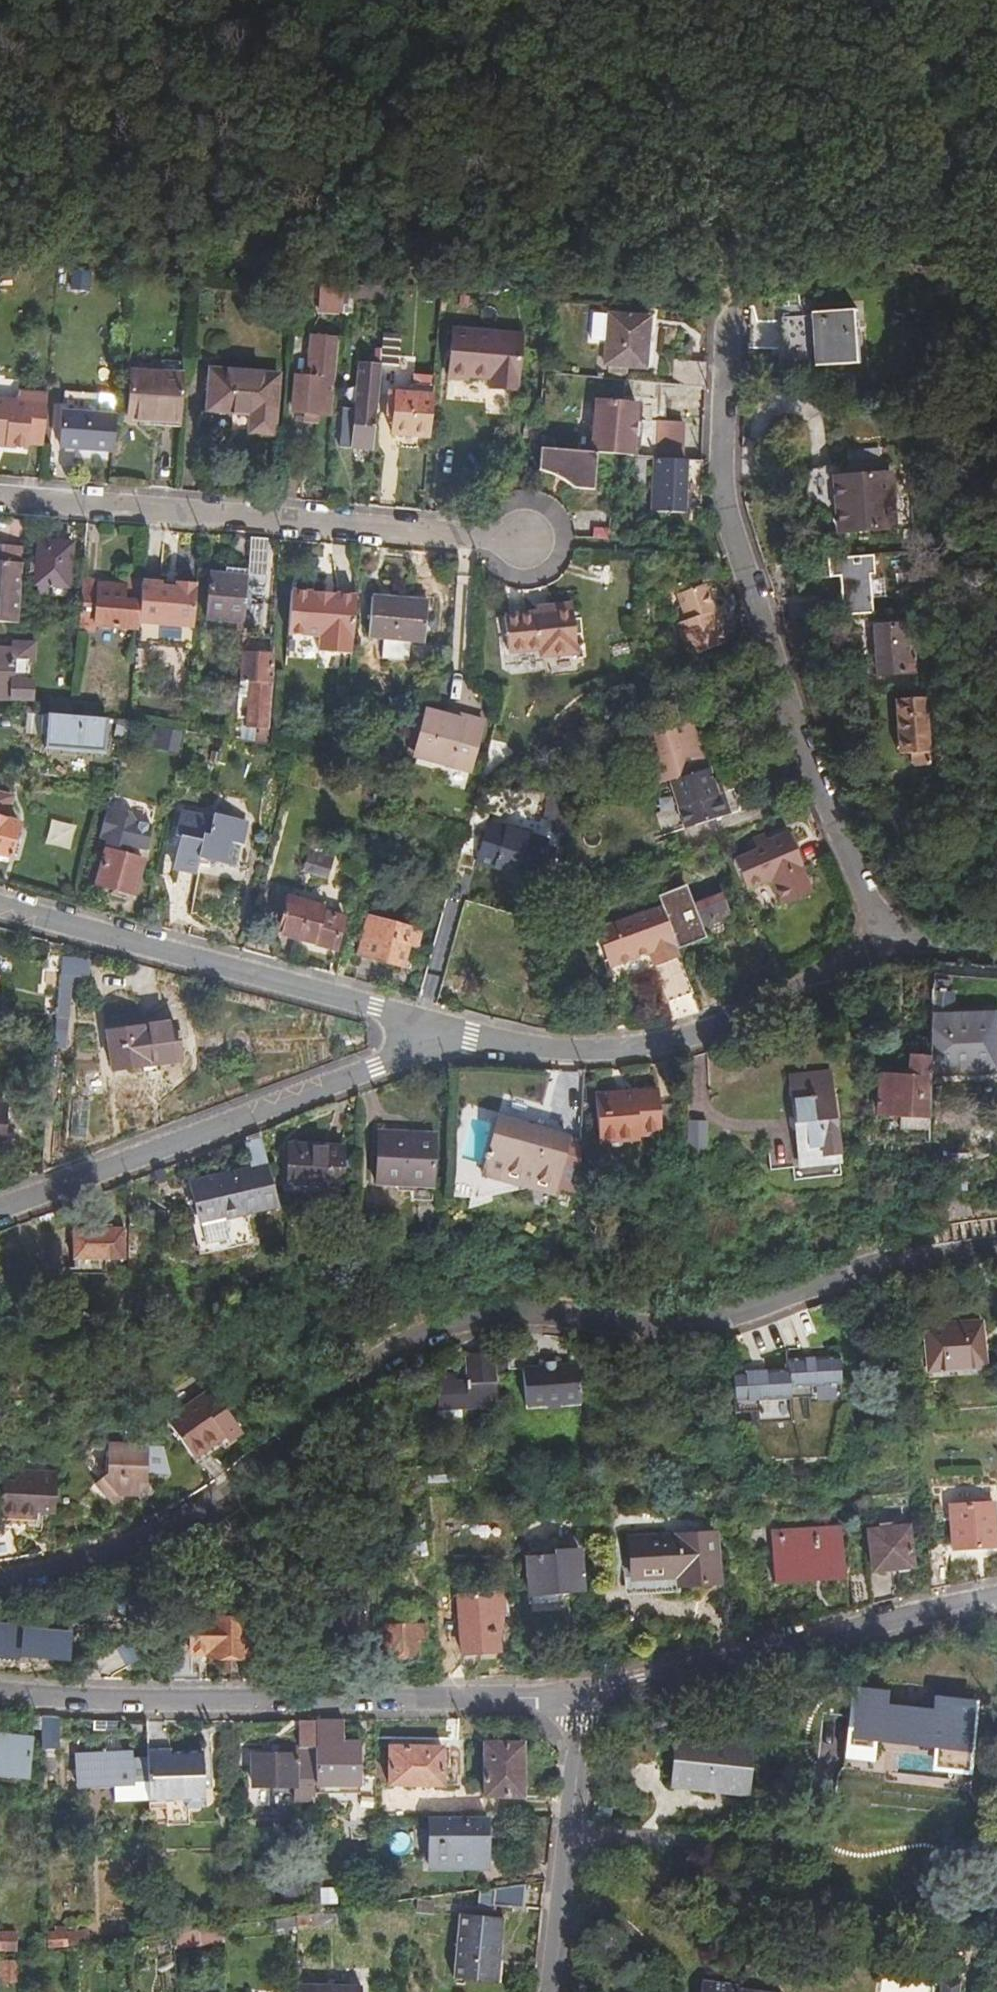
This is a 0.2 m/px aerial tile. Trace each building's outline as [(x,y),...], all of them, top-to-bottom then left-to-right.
[(335,299),(336,287),(316,286),(315,298),(335,299)] [(348,303),(337,302),(335,330),(346,331),(348,303)] [(637,319),(597,317),(594,372),(619,374),(619,366),(634,367),(637,319)] [(854,324),(783,329),(786,356),(815,354),(817,379),(858,376),(854,324)] [(511,341),(443,335),(439,381),(458,383),(458,379),(482,381),(481,390),(507,392),(511,341)] [(392,338),(375,337),(373,359),(372,365),(390,367),(392,338)] [(328,344),(306,342),(302,382),(290,381),(287,415),(300,416),(299,422),(309,423),(310,417),(322,418),(328,344)] [(332,450),(364,453),(372,365),(373,359),(352,357),(350,380),(354,380),(353,397),(348,397),(345,426),(334,425),(332,450)] [(699,384),(700,360),(665,358),(663,382),(699,384)] [(269,380),(202,374),(199,412),(241,416),(239,434),(264,437),(269,380)] [(172,425),(176,379),(122,375),(119,421),(172,425)] [(422,438),(427,380),(408,379),(407,385),(394,395),(382,394),(380,415),(387,416),(385,435),(422,438)] [(54,448),(102,452),(106,452),(110,406),(106,406),(89,404),(91,385),(59,382),(54,448)] [(604,385),(591,384),(590,398),(603,399),(604,385)] [(655,439),(657,401),(621,400),(619,437),(655,439)] [(0,403),(0,447),(18,449),(22,405),(0,403)] [(559,418),(545,416),(544,428),(558,429),(559,418)] [(588,458),(533,454),(532,475),(546,481),(557,487),(565,494),(585,495),(588,458)] [(693,515),(696,461),(644,459),(642,512),(693,515)] [(889,478),(804,484),(805,506),(837,504),(839,538),(893,534),(889,478)] [(258,541),(241,539),(239,572),(256,573),(258,541)] [(63,545),(29,543),(27,585),(60,587),(63,545)] [(9,625),(11,554),(0,553),(0,624),(9,625)] [(867,557),(824,560),(825,578),(841,577),(842,599),(818,600),(819,618),(871,615),(867,557)] [(235,616),(239,572),(202,569),(198,613),(235,616)] [(153,578),(133,576),(132,583),(152,585),(153,578)] [(68,627),(128,632),(129,624),(132,583),(115,582),(114,588),(88,586),(89,583),(72,582),(68,627)] [(152,585),(132,583),(129,624),(184,629),(188,585),(167,583),(167,590),(152,588),(152,585)] [(698,584),(675,591),(694,650),(717,642),(698,584)] [(417,603),(363,599),(359,640),(414,645),(417,603)] [(540,618),(525,619),(495,622),(498,658),(530,655),(530,661),(565,658),(561,611),(540,613),(540,618)] [(314,650),(317,617),(290,615),(290,620),(278,619),(275,647),(314,650)] [(904,628),(869,630),(872,677),(907,674),(904,628)] [(2,702),(3,684),(15,686),(17,666),(23,666),(25,646),(5,645),(4,653),(0,653),(0,702),(2,702)] [(239,744),(257,746),(258,732),(254,731),(258,687),(261,655),(232,652),(228,699),(240,701),(237,730),(240,731),(239,744)] [(54,685),(63,685),(64,676),(55,675),(54,685)] [(914,697),(885,699),(890,751),(901,750),(902,763),(920,762),(914,697)] [(36,704),(35,716),(61,718),(62,706),(36,704)] [(100,705),(89,704),(88,714),(99,715),(100,705)] [(90,754),(93,721),(61,718),(35,716),(32,749),(90,754)] [(451,725),(438,722),(417,716),(405,759),(459,774),(473,726),(452,720),(451,725)] [(439,716),(438,722),(451,725),(452,720),(439,716)] [(691,772),(672,717),(625,733),(622,734),(640,789),(655,784),(691,772)] [(121,774),(107,770),(104,781),(118,785),(121,774)] [(693,771),(691,772),(655,784),(671,830),(716,815),(708,793),(701,796),(699,788),(693,771)] [(706,786),(699,788),(701,796),(708,793),(706,786)] [(198,822),(167,815),(162,838),(166,839),(159,869),(181,874),(184,860),(211,866),(216,844),(228,846),(233,823),(200,815),(198,822)] [(552,825),(542,824),(540,847),(551,847),(552,825)] [(537,847),(476,830),(466,868),(526,885),(537,847)] [(823,891),(803,841),(743,866),(763,916),(823,891)] [(323,859),(300,852),(294,873),(304,876),(307,867),(319,871),(323,859)] [(132,864),(96,854),(86,888),(123,898),(132,864)] [(657,895),(679,954),(708,943),(702,929),(728,919),(720,897),(694,907),(686,885),(657,895)] [(314,909),(278,899),(268,936),(323,951),(331,920),(312,915),(314,909)] [(684,995),(652,909),(586,933),(600,970),(639,956),(645,970),(650,968),(663,1003),(684,995)] [(409,933),(356,919),(346,957),(389,969),(395,947),(404,949),(409,933)] [(83,960),(55,958),(50,1031),(48,1047),(61,1048),(66,978),(81,979),(83,960)] [(920,1054),(920,1066),(981,1064),(981,1041),(986,1040),(985,1021),(983,1021),(979,968),(924,962),(920,1054)] [(168,1020),(95,1031),(102,1074),(141,1068),(175,1063),(168,1020)] [(920,1066),(920,1054),(896,1052),(895,1066),(891,1066),(891,1072),(867,1071),(865,1110),(917,1112),(920,1066)] [(822,1072),(782,1075),(789,1163),(830,1160),(822,1072)] [(650,1094),(593,1096),(595,1141),(651,1140),(650,1094)] [(82,1102),(66,1100),(63,1136),(79,1137),(82,1102)] [(582,1145),(499,1119),(484,1177),(579,1205),(582,1145)] [(697,1123),(681,1122),(680,1149),(696,1150),(697,1123)] [(425,1137),(371,1134),(369,1185),(423,1187),(425,1137)] [(337,1145),(281,1142),(279,1184),(335,1186),(337,1145)] [(268,1204),(256,1162),(243,1165),(200,1178),(201,1184),(181,1189),(190,1223),(268,1204)] [(201,1184),(200,1178),(180,1182),(181,1189),(201,1184)] [(114,1230),(66,1229),(65,1258),(114,1259),(114,1230)] [(977,1323),(920,1327),(923,1374),(980,1370),(977,1323)] [(457,1354),(485,1352),(485,1345),(457,1347),(457,1354)] [(500,1366),(499,1350),(485,1352),(457,1354),(458,1374),(449,1375),(449,1369),(439,1369),(429,1376),(431,1407),(432,1407),(453,1405),(489,1402),(486,1367),(500,1366)] [(788,1364),(731,1367),(734,1414),(755,1413),(753,1395),(808,1393),(807,1383),(839,1381),(837,1352),(787,1355),(788,1364)] [(895,1356),(884,1357),(884,1369),(895,1369),(895,1356)] [(417,1358),(402,1367),(399,1396),(418,1396),(417,1358)] [(573,1401),(571,1364),(549,1365),(548,1361),(537,1361),(537,1366),(515,1367),(518,1404),(539,1403),(540,1407),(551,1406),(551,1402),(573,1401)] [(233,1432),(206,1389),(160,1418),(184,1456),(216,1436),(219,1441),(233,1432)] [(454,1412),(453,1405),(432,1407),(432,1411),(436,1414),(454,1412)] [(143,1447),(144,1432),(103,1430),(102,1445),(143,1447)] [(168,1471),(166,1443),(150,1444),(151,1472),(168,1471)] [(134,1497),(145,1488),(141,1484),(143,1447),(102,1445),(100,1476),(92,1484),(111,1505),(119,1497),(134,1497)] [(49,1514),(51,1477),(0,1475),(0,1526),(32,1528),(32,1513),(49,1514)] [(943,1506),(946,1548),(987,1546),(985,1504),(943,1506)] [(901,1526),(861,1529),(864,1569),(903,1567),(901,1526)] [(815,1555),(816,1576),(835,1575),(832,1530),(788,1532),(789,1539),(761,1540),(762,1558),(815,1555)] [(918,1534),(921,1590),(937,1587),(935,1533),(918,1534)] [(709,1538),(623,1542),(625,1582),(667,1580),(668,1591),(712,1588),(709,1538)] [(519,1558),(521,1601),(554,1600),(554,1591),(572,1591),(570,1550),(541,1551),(541,1557),(519,1558)] [(764,1579),(816,1576),(815,1555),(762,1558),(764,1579)] [(862,1606),(860,1575),(842,1576),(842,1611),(862,1606)] [(179,1591),(167,1591),(167,1602),(178,1603),(179,1591)] [(487,1612),(450,1614),(451,1650),(489,1649),(487,1612)] [(397,1615),(374,1615),(374,1654),(407,1654),(406,1627),(397,1627),(397,1615)] [(199,1652),(199,1654),(240,1655),(241,1620),(185,1619),(184,1652),(199,1652)] [(5,1654),(58,1658),(61,1625),(4,1620),(4,1626),(0,1626),(0,1653),(5,1654)] [(152,1645),(143,1629),(108,1649),(117,1665),(152,1645)] [(265,1634),(244,1634),(244,1665),(264,1665),(265,1634)] [(162,1654),(162,1680),(197,1680),(198,1654),(162,1654)] [(411,1678),(427,1678),(426,1655),(410,1655),(411,1678)] [(872,1713),(859,1738),(899,1741),(899,1748),(957,1753),(962,1712),(927,1709),(925,1718),(907,1716),(909,1700),(927,1701),(929,1683),(876,1678),(873,1709),(877,1710),(876,1713),(872,1713)] [(50,1718),(33,1718),(33,1773),(47,1773),(47,1749),(50,1749),(50,1718)] [(307,1720),(291,1720),(291,1746),(307,1746),(307,1720)] [(307,1720),(307,1746),(307,1761),(307,1782),(348,1782),(348,1743),(337,1743),(337,1720),(307,1720)] [(0,1737),(0,1772),(19,1774),(22,1739),(0,1737)] [(740,1796),(746,1745),(669,1737),(664,1788),(740,1796)] [(476,1743),(475,1795),(513,1796),(513,1743),(476,1743)] [(160,1745),(138,1745),(138,1757),(139,1798),(193,1797),(193,1787),(201,1786),(200,1747),(160,1748),(160,1745)] [(432,1746),(379,1746),(379,1784),(432,1785),(432,1746)] [(139,1798),(138,1757),(123,1758),(123,1750),(67,1751),(68,1782),(105,1781),(105,1799),(139,1798)] [(246,1788),(307,1788),(307,1782),(307,1761),(293,1761),(293,1767),(287,1767),(287,1757),(246,1757),(246,1788)] [(193,1807),(193,1797),(139,1798),(140,1808),(193,1807)] [(478,1845),(478,1816),(418,1816),(419,1866),(464,1866),(464,1845),(478,1845)] [(478,1866),(478,1845),(464,1845),(464,1866),(478,1866)] [(518,1906),(515,1883),(486,1887),(489,1910),(518,1906)] [(494,1919),(452,1915),(446,1979),(488,1983),(494,1919)] [(288,1917),(268,1920),(269,1929),(289,1927),(288,1917)] [(0,1959),(0,1980),(9,1980),(8,1959),(0,1959)] [(723,1985),(724,1982),(697,1978),(695,1991),(768,1991),(723,1985)] [(948,1983),(928,1980),(927,1991),(947,1991),(948,1983)]
